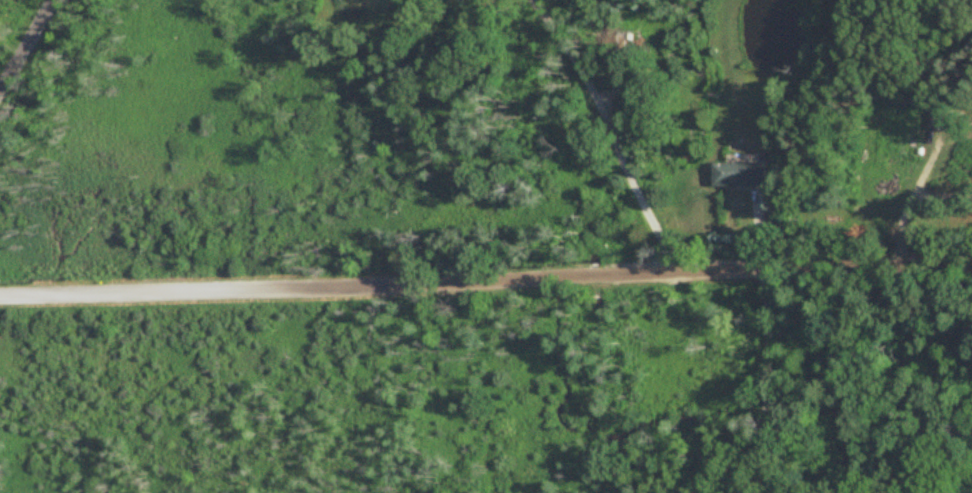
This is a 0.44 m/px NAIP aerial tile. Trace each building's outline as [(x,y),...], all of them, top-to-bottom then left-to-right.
[(766,165),(715,165),(715,188),(766,188),(766,165)]
